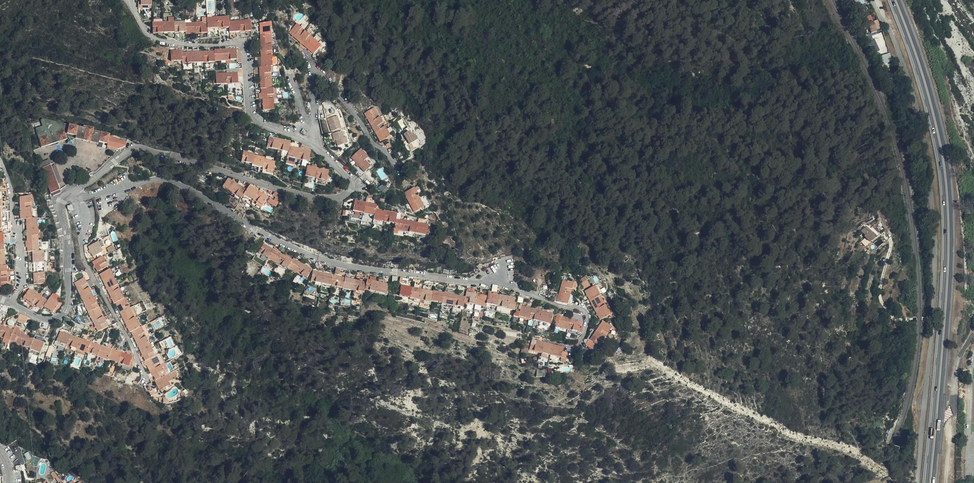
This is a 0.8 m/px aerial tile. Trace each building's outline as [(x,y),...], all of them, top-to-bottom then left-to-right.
[(877,31),(876,30),(873,22),(870,15),(867,16),(867,15),(863,16),(870,32),(871,32),(872,33),(877,31)] [(185,22),(174,22),(163,23),(162,23),(153,23),(152,23),(153,34),(185,33),(186,34),(207,33),(207,29),(229,28),(229,32),(251,31),(250,21),(229,22),(228,18),(207,18),(207,23),(190,23),(185,24),(185,22)] [(272,67),(271,54),(271,45),(270,23),(260,24),(261,67),(259,67),(260,89),(262,89),(263,111),(274,110),(273,99),(273,93),(273,88),(271,89),(270,67),(272,67)] [(298,39),(304,31),(296,24),(293,27),(289,31),(298,39)] [(313,39),(304,31),(298,39),(306,47),(313,39)] [(320,46),(313,39),(306,47),(313,54),(320,46)] [(226,60),(237,60),(236,49),(214,50),(214,52),(182,53),(182,51),(171,51),(171,62),(182,61),(182,64),(215,62),(215,61),(226,60)] [(890,53),(881,55),(883,64),(892,61),(890,53)] [(213,85),(221,84),(227,84),(238,84),(237,73),(216,74),(216,78),(213,78),(213,85)] [(385,127),(374,108),(365,113),(380,141),(390,136),(386,129),(385,127)] [(341,129),(337,116),(327,119),(331,132),(341,129)] [(118,149),(125,147),(127,142),(118,140),(119,139),(109,137),(110,134),(42,118),(41,119),(42,126),(35,128),(41,147),(67,139),(68,137),(69,137),(75,139),(98,144),(99,142),(107,144),(108,144),(107,147),(108,147),(118,149)] [(337,146),(347,143),(345,137),(344,138),(342,131),(332,134),(334,140),(335,140),(337,146)] [(407,140),(409,145),(417,141),(415,137),(414,137),(414,136),(414,137),(413,137),(412,137),(410,133),(404,135),(407,140)] [(267,148),(278,150),(280,140),(269,137),(267,148)] [(280,140),(278,150),(288,152),(287,157),(308,161),(309,158),(310,151),(289,147),(290,142),(280,140)] [(356,163),(359,167),(364,172),(370,167),(364,160),(368,157),(360,149),(351,158),(356,163)] [(273,172),(275,162),(264,160),(264,158),(254,155),(254,154),(243,152),(241,162),(252,165),(251,166),(262,168),(262,170),(273,172)] [(364,160),(370,167),(373,164),(368,157),(364,160)] [(41,168),(50,192),(59,189),(50,164),(41,168)] [(328,171),(316,168),(312,167),(307,166),(305,176),(326,181),(328,171)] [(253,201),(262,206),(268,197),(249,186),(246,190),(233,183),(231,182),(228,179),(222,188),(232,194),(239,198),(241,199),(243,195),(244,195),(253,201)] [(424,206),(414,188),(404,193),(414,211),(424,206)] [(21,219),(23,219),(27,219),(27,241),(28,248),(28,252),(33,251),(34,284),(45,284),(44,272),(44,262),(43,251),(38,251),(37,219),(31,219),(30,197),(20,198),(21,219)] [(275,208),(277,204),(270,199),(267,203),(275,208)] [(425,236),(427,226),(417,224),(395,219),(396,214),(375,209),(376,205),(355,201),(353,211),(374,215),(373,220),(394,224),(393,229),(425,236)] [(865,236),(872,245),(876,242),(881,238),(874,229),(865,236)] [(106,239),(105,237),(102,238),(109,253),(116,250),(109,237),(106,239)] [(89,246),(90,249),(91,252),(93,256),(103,251),(101,247),(104,246),(102,240),(101,239),(99,239),(99,240),(98,241),(98,242),(89,246)] [(292,261),(264,244),(258,253),(286,270),(287,268),(301,275),(306,279),(311,270),(293,258),(292,261)] [(107,267),(102,257),(93,261),(98,271),(107,267)] [(131,331),(146,361),(147,360),(147,362),(151,370),(154,376),(156,380),(155,381),(157,385),(160,390),(161,392),(162,392),(163,391),(163,390),(163,389),(168,386),(169,387),(170,386),(169,385),(167,382),(171,380),(168,374),(166,375),(164,371),(161,366),(156,356),(155,356),(153,352),(156,350),(153,345),(150,346),(146,336),(141,327),(139,327),(135,317),(130,308),(125,298),(124,299),(123,297),(110,269),(100,274),(114,303),(116,302),(130,332),(131,331)] [(83,273),(90,287),(91,287),(94,285),(86,271),(83,273)] [(386,295),(388,285),(367,280),(366,283),(313,271),(310,281),(323,284),(332,286),(342,288),(364,293),(364,290),(386,295)] [(85,305),(87,308),(98,331),(108,327),(105,322),(109,320),(107,316),(103,317),(101,312),(104,311),(101,306),(98,307),(96,302),(93,297),(91,292),(89,288),(84,278),(75,282),(85,305)] [(567,304),(571,289),(573,283),(563,280),(557,301),(567,304)] [(590,285),(587,280),(581,283),(584,289),(590,285)] [(514,305),(514,302),(515,298),(511,297),(511,298),(488,293),(488,296),(466,292),(465,297),(433,291),(433,292),(401,286),(399,296),(414,299),(420,300),(431,302),(431,301),(442,303),(451,305),(452,305),(457,306),(460,307),(463,307),(464,302),(475,305),(481,306),(482,306),(485,307),(486,304),(497,306),(501,307),(500,312),(509,314),(511,309),(514,310),(515,305),(514,305)] [(600,320),(609,315),(604,305),(599,296),(594,286),(585,291),(600,320)] [(57,302),(58,301),(60,297),(54,293),(50,298),(47,301),(42,298),(29,289),(24,298),(27,300),(32,304),(41,310),(44,307),(53,313),(53,312),(59,304),(57,302)] [(62,304),(58,301),(57,302),(59,304),(53,312),(55,314),(62,304)] [(451,305),(442,303),(440,310),(449,312),(451,305)] [(521,306),(520,309),(520,312),(515,310),(513,316),(518,317),(519,316),(550,324),(553,314),(521,306)] [(578,332),(579,328),(581,322),(560,316),(561,315),(557,314),(553,325),(578,332)] [(599,345),(611,328),(602,322),(590,340),(599,345)] [(30,349),(40,353),(44,343),(34,339),(34,338),(0,325),(0,336),(14,342),(20,344),(26,346),(30,348),(30,349)] [(142,326),(141,327),(146,336),(149,335),(145,325),(142,326)] [(57,341),(62,343),(66,345),(65,349),(72,352),(74,348),(77,349),(86,353),(87,352),(90,353),(94,355),(107,360),(108,359),(123,365),(121,368),(129,372),(130,368),(128,367),(132,357),(131,354),(129,353),(128,355),(112,349),(111,350),(91,342),(91,343),(61,331),(57,341)] [(562,352),(563,347),(532,339),(529,349),(561,358),(565,359),(566,353),(562,352)] [(93,359),(85,356),(82,364),(89,366),(90,363),(92,363),(93,359)] [(113,377),(125,380),(127,376),(115,372),(113,377)] [(150,395),(151,397),(156,394),(153,389),(150,388),(149,386),(144,388),(146,390),(147,391),(149,395),(150,395)]
